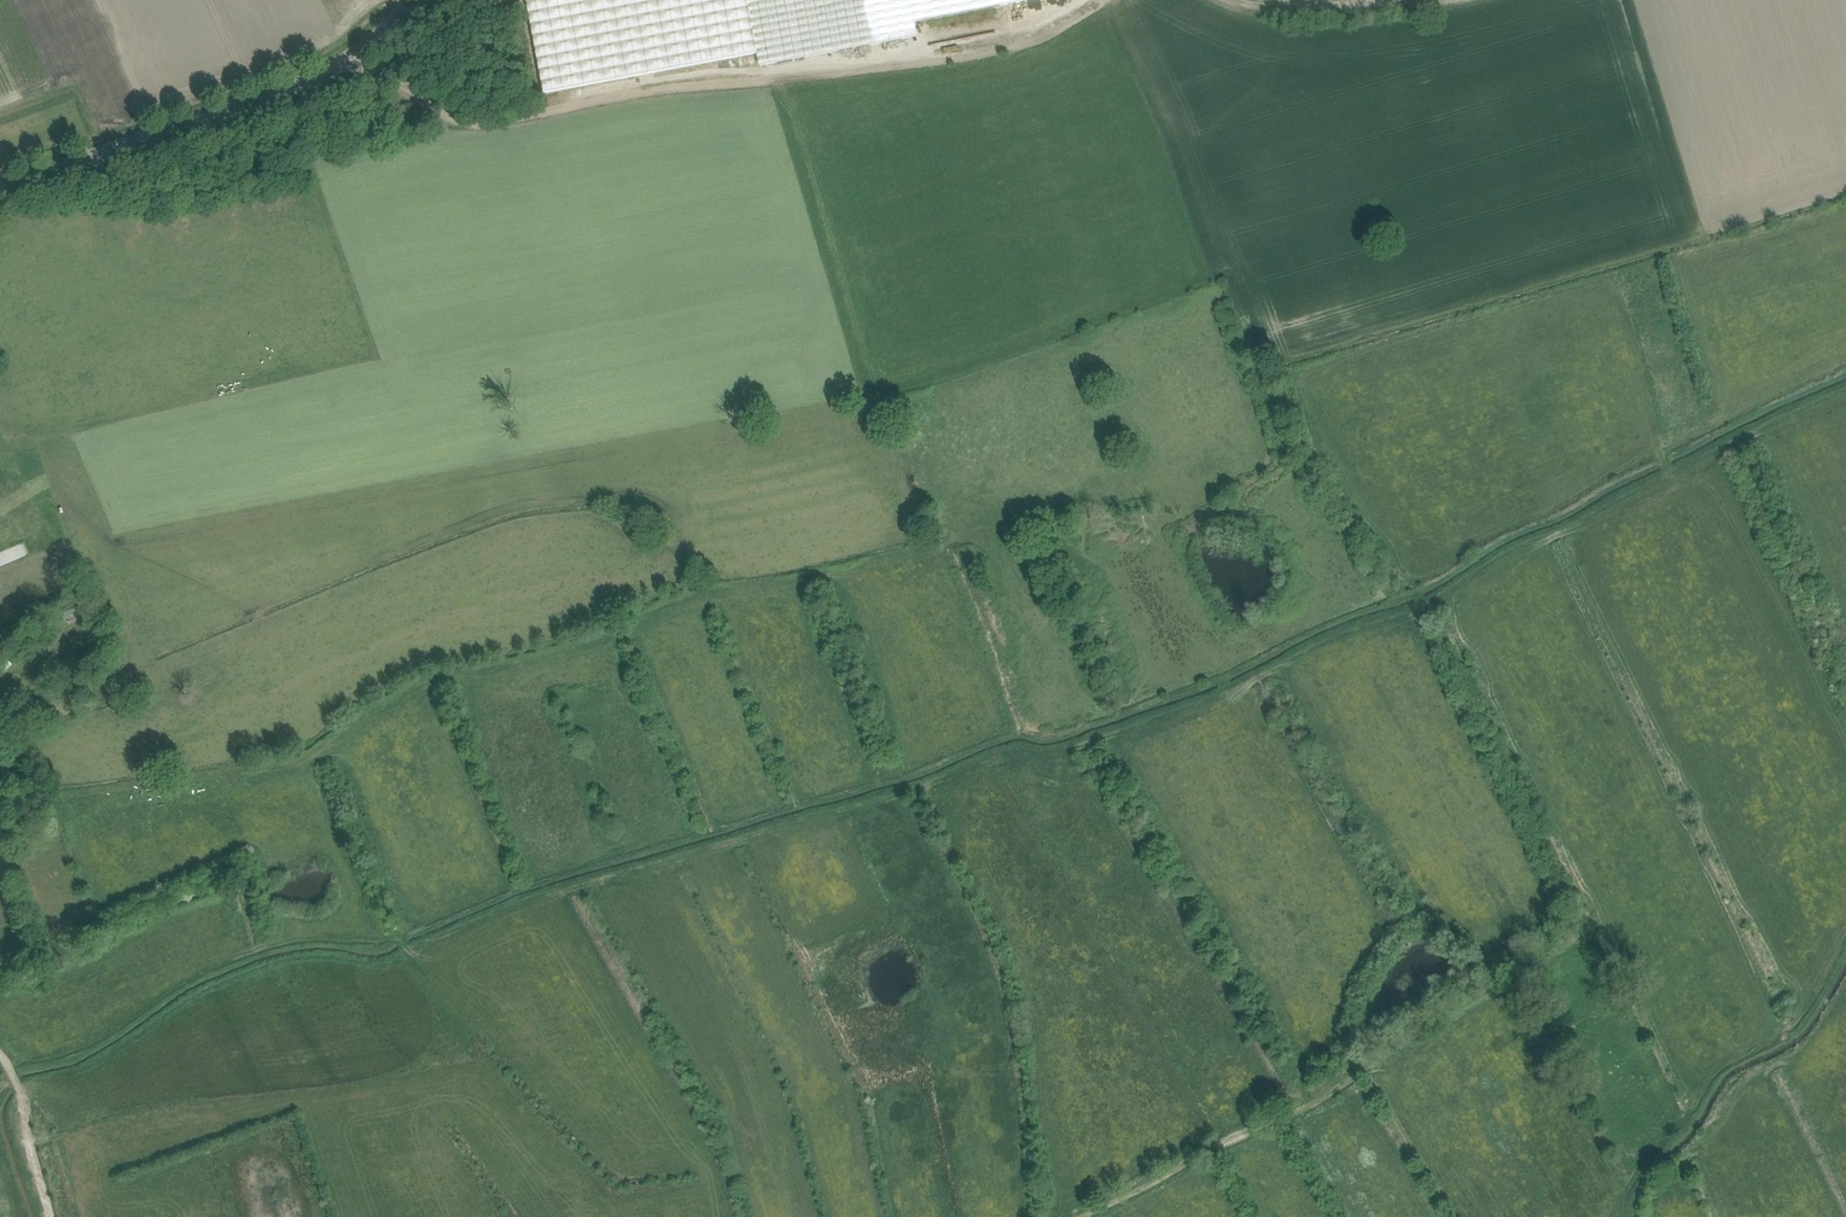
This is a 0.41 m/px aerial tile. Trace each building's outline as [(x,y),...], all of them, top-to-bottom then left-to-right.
[(545,93),(756,53),(746,0),(527,0),(545,93)] [(756,53),(758,65),(917,36),(914,19),(1015,0),(746,0),(756,53)]
